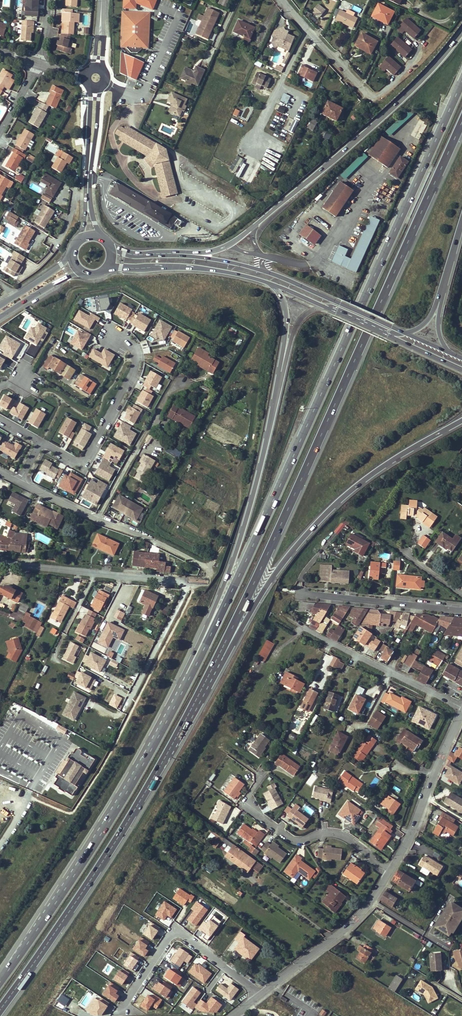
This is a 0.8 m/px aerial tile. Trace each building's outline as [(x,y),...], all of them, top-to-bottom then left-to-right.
[(26,5),(25,16),(37,17),(37,16),(38,8),(36,8),(37,0),(35,0),(26,0),(26,5)] [(156,0),(122,0),(122,9),(135,9),(137,4),(153,10),(156,0)] [(317,3),(310,12),(318,18),(325,10),(317,3)] [(378,5),(373,15),(383,20),(382,22),(387,25),(393,12),(378,5)] [(195,35),(208,40),(219,12),(206,8),(203,16),(198,14),(196,19),(200,21),(195,35)] [(357,19),(339,10),(335,20),(343,24),(343,22),(353,27),(357,19)] [(146,44),(148,44),(148,14),(123,13),(121,43),(123,43),(125,46),(127,46),(128,47),(127,48),(127,49),(131,53),(137,53),(142,49),(142,48),(146,44)] [(219,14),(215,24),(220,26),(224,16),(219,14)] [(65,17),(64,24),(63,30),(62,30),(62,34),(71,34),(73,35),(75,17),(65,17)] [(406,19),(397,29),(402,33),(405,31),(408,34),(410,32),(415,37),(420,31),(406,19)] [(32,27),(33,27),(34,21),(22,21),(20,40),(31,41),(31,33),(32,27)] [(238,21),(233,32),(245,37),(249,39),(254,29),(246,26),(247,25),(238,21)] [(287,34),(283,33),(284,31),(283,27),(274,31),(277,38),(275,43),(277,47),(288,51),(294,37),(287,34)] [(62,34),(61,34),(60,38),(61,38),(61,42),(59,41),(58,41),(56,45),(58,46),(57,50),(66,52),(67,48),(68,48),(69,47),(70,47),(72,41),(69,40),(71,34),(62,34)] [(377,42),(361,34),(355,46),(360,48),(361,46),(371,52),(377,42)] [(396,50),(399,53),(401,51),(406,56),(411,50),(397,38),(388,48),(393,53),(396,50)] [(144,63),(120,52),(119,73),(136,81),(144,63)] [(388,57),(379,67),(384,72),(386,69),(390,72),(391,70),(395,74),(400,68),(388,57)] [(301,76),(305,66),(301,65),(297,74),(301,76)] [(309,80),(313,71),(311,71),(309,69),(309,68),(305,66),(301,76),(309,80)] [(190,75),(192,75),(195,68),(193,67),(191,72),(185,69),(184,71),(190,74),(190,75)] [(195,68),(192,75),(190,75),(190,74),(184,71),(180,80),(197,87),(203,72),(195,68)] [(3,69),(0,75),(0,90),(2,91),(4,87),(5,88),(10,78),(12,75),(3,69)] [(252,85),(256,86),(257,86),(257,84),(262,87),(268,89),(272,80),(257,73),(252,85)] [(64,91),(55,87),(52,92),(47,104),(50,106),(57,109),(64,91)] [(185,100),(171,93),(167,101),(171,103),(174,104),(170,113),(178,117),(180,111),(183,105),(185,100)] [(287,104),(290,96),(283,93),(279,101),(287,104)] [(326,105),(335,110),(337,107),(328,102),(326,105)] [(43,103),(40,109),(47,112),(50,106),(47,104),(43,103)] [(280,105),(277,111),(282,114),(285,108),(280,105)] [(337,107),(335,110),(326,105),(321,114),(336,121),(342,109),(337,107)] [(47,112),(40,109),(38,108),(32,123),(42,128),(49,112),(47,112)] [(235,109),(232,115),(237,117),(241,111),(235,109)] [(389,136),(413,115),(408,110),(385,132),(389,136)] [(307,128),(313,131),(318,121),(313,118),(307,128)] [(166,150),(127,127),(125,130),(120,127),(116,134),(121,137),(119,140),(123,142),(137,151),(147,156),(148,157),(154,164),(154,165),(154,166),(157,177),(163,197),(177,193),(166,150)] [(16,146),(26,151),(28,147),(32,141),(35,135),(25,130),(22,136),(18,142),(16,146)] [(382,137),(368,155),(387,168),(400,150),(382,137)] [(15,149),(24,154),(26,151),(16,146),(15,149)] [(9,162),(8,162),(5,167),(15,172),(23,158),(25,159),(27,156),(24,154),(15,149),(14,148),(12,152),(13,152),(9,159),(10,160),(9,162)] [(61,159),(58,158),(55,163),(52,169),(61,174),(66,164),(69,165),(73,158),(64,153),(61,159)] [(339,174),(344,179),(368,157),(363,153),(339,174)] [(243,178),(250,163),(243,160),(244,159),(236,155),(229,169),(236,172),(235,174),(243,178)] [(144,159),(151,168),(154,165),(154,164),(148,157),(144,159)] [(389,173),(397,178),(408,163),(400,157),(389,173)] [(23,182),(25,176),(17,174),(15,180),(23,182)] [(40,182),(49,187),(44,193),(52,198),(61,184),(54,179),(54,181),(51,179),(52,178),(45,174),(40,182)] [(0,176),(0,201),(1,201),(3,198),(1,196),(10,181),(0,175),(0,176)] [(341,208),(353,191),(340,182),(322,208),(335,217),(341,208)] [(116,183),(109,195),(157,223),(158,222),(170,229),(177,218),(116,183)] [(44,206),(34,222),(44,228),(54,211),(44,206)] [(9,211),(4,220),(15,227),(20,217),(9,211)] [(331,262),(357,273),(378,220),(369,216),(351,259),(344,256),(347,249),(338,245),(331,262)] [(15,243),(24,250),(30,245),(39,234),(29,226),(15,243)] [(315,245),(321,235),(304,226),(298,236),(315,245)] [(6,268),(9,270),(7,274),(14,278),(19,269),(18,268),(19,266),(20,267),(23,262),(13,257),(6,268)] [(107,310),(110,304),(108,297),(95,300),(97,311),(107,310)] [(135,313),(132,311),(133,309),(121,303),(114,314),(126,321),(127,319),(130,321),(133,317),(135,313)] [(90,316),(79,310),(73,320),(90,329),(95,320),(98,321),(100,318),(92,313),(90,316)] [(129,323),(132,325),(144,332),(151,320),(140,313),(136,319),(133,317),(129,323)] [(160,319),(151,335),(157,339),(158,338),(164,341),(173,326),(160,319)] [(47,328),(38,323),(35,329),(31,327),(24,338),(37,345),(40,340),(43,342),(48,333),(45,331),(47,328)] [(83,334),(77,330),(70,343),(82,350),(91,334),(85,331),(83,334)] [(170,337),(173,339),(172,341),(184,348),(190,337),(178,330),(178,332),(174,330),(170,337)] [(21,344),(6,335),(0,346),(0,352),(12,359),(21,344)] [(93,348),(89,357),(108,368),(115,355),(104,348),(101,353),(93,348)] [(204,355),(206,353),(198,349),(192,359),(199,364),(208,369),(207,371),(212,374),(218,363),(207,357),(204,355)] [(24,353),(21,358),(31,363),(34,358),(24,353)] [(50,355),(43,367),(48,370),(49,367),(69,379),(75,370),(50,355)] [(153,360),(159,363),(157,366),(170,373),(176,363),(163,356),(162,358),(156,355),(153,360)] [(150,389),(151,386),(156,388),(162,377),(151,371),(144,382),(145,382),(143,386),(147,388),(150,389)] [(75,385),(85,391),(88,386),(92,389),(96,384),(81,375),(80,376),(79,375),(80,374),(79,373),(78,374),(75,372),(74,374),(78,377),(78,379),(75,385)] [(147,388),(145,391),(143,390),(137,401),(148,407),(154,396),(151,394),(153,391),(150,389),(147,388)] [(16,408),(13,406),(9,413),(22,420),(29,408),(20,402),(16,408)] [(127,413),(124,418),(134,424),(141,412),(129,405),(125,412),(127,413)] [(178,409),(173,406),(167,417),(172,419),(173,418),(182,422),(181,424),(189,428),(195,417),(178,408),(178,409)] [(42,407),(40,410),(46,414),(43,420),(44,420),(49,411),(42,407)] [(36,408),(28,422),(38,428),(43,420),(46,414),(40,410),(36,408)] [(77,423),(67,417),(59,432),(68,438),(77,423)] [(122,422),(114,437),(130,446),(137,434),(130,429),(131,427),(122,422)] [(84,423),(81,428),(74,442),(75,442),(84,447),(85,447),(92,434),(89,432),(92,427),(84,423)] [(0,448),(0,450),(15,459),(22,446),(16,442),(14,446),(4,440),(0,448)] [(84,447),(75,442),(73,445),(82,450),(84,447)] [(111,443),(103,458),(108,461),(111,455),(119,460),(125,451),(111,443)] [(168,446),(166,452),(178,456),(180,450),(168,446)] [(108,461),(103,458),(95,474),(109,481),(116,469),(110,466),(112,463),(108,461)] [(60,468),(59,470),(51,465),(52,463),(45,459),(40,470),(47,473),(46,475),(54,480),(55,476),(59,478),(63,470),(60,468)] [(134,478),(130,486),(141,493),(144,486),(149,476),(148,475),(151,470),(142,464),(138,470),(140,471),(138,474),(136,479),(134,478)] [(83,479),(71,472),(68,476),(65,474),(58,486),(74,495),(83,479)] [(91,480),(81,497),(96,506),(108,485),(99,480),(97,483),(91,480)] [(130,486),(129,488),(140,495),(141,493),(130,486)] [(20,496),(13,492),(8,500),(16,504),(12,511),(20,516),(28,500),(23,498),(22,499),(19,498),(20,496)] [(136,522),(144,508),(119,494),(112,507),(136,522)] [(50,513),(45,510),(46,509),(37,505),(34,512),(39,514),(37,518),(41,521),(40,524),(46,527),(48,523),(53,526),(53,527),(57,529),(63,516),(53,512),(51,516),(49,515),(50,513)] [(413,514),(415,514),(415,516),(419,518),(418,519),(422,521),(423,521),(429,525),(436,516),(431,513),(424,508),(423,510),(420,508),(416,508),(416,509),(409,509),(409,506),(404,506),(404,510),(401,509),(401,516),(406,516),(406,515),(413,516),(413,514)] [(34,512),(32,516),(32,520),(40,524),(41,521),(37,518),(39,514),(34,512)] [(337,534),(345,526),(341,523),(334,531),(337,534)] [(7,539),(6,539),(5,540),(1,540),(1,538),(1,537),(0,536),(0,550),(8,550),(8,546),(14,536),(15,534),(15,533),(9,531),(7,539)] [(452,540),(442,533),(436,542),(443,547),(445,545),(447,547),(447,548),(451,551),(460,539),(455,535),(452,540)] [(24,552),(26,543),(24,543),(25,535),(16,534),(15,537),(14,536),(8,546),(8,550),(24,552)] [(97,534),(93,543),(102,547),(100,550),(113,556),(118,545),(97,534)] [(351,535),(346,544),(355,549),(354,551),(362,556),(369,544),(362,540),(355,536),(351,535)] [(425,549),(430,541),(425,537),(419,546),(425,549)] [(145,567),(147,553),(134,552),(132,566),(145,567)] [(158,562),(159,555),(147,553),(145,567),(157,568),(156,571),(171,573),(172,568),(170,567),(171,564),(158,562)] [(380,563),(370,562),(369,576),(371,576),(374,579),(378,580),(379,574),(380,563)] [(331,566),(321,565),(320,582),(348,583),(349,571),(331,570),(331,566)] [(416,577),(397,575),(396,586),(408,588),(409,587),(412,587),(412,588),(420,589),(421,581),(416,580),(416,577)] [(0,587),(0,595),(0,594),(17,603),(22,593),(15,590),(15,591),(12,589),(7,586),(5,585),(3,588),(0,586),(0,587)] [(91,606),(100,611),(102,607),(104,603),(105,603),(109,595),(99,590),(91,606)] [(145,591),(142,590),(137,601),(145,605),(142,613),(148,616),(152,608),(158,596),(145,590),(145,591)] [(51,618),(58,622),(61,617),(62,618),(69,606),(67,605),(70,599),(63,596),(56,609),(57,609),(56,611),(54,612),(51,618)] [(77,603),(70,599),(67,605),(69,606),(74,609),(77,603)] [(19,609),(25,613),(29,606),(22,602),(19,609)] [(298,611),(305,611),(309,612),(316,614),(320,607),(322,604),(301,602),(299,607),(298,611)] [(331,618),(339,623),(349,607),(338,606),(331,618)] [(316,630),(327,611),(320,607),(316,614),(314,617),(312,621),(311,623),(309,626),(316,630)] [(352,621),(357,625),(367,609),(353,607),(348,616),(354,619),(352,621)] [(378,610),(370,609),(368,613),(369,613),(368,618),(366,617),(361,627),(364,629),(365,624),(373,625),(379,625),(378,626),(382,626),(382,623),(387,624),(387,627),(388,627),(389,624),(390,616),(381,615),(377,614),(378,610)] [(98,615),(90,610),(85,619),(84,623),(82,622),(77,632),(87,638),(91,630),(92,631),(96,622),(95,622),(98,615)] [(117,610),(114,618),(122,621),(125,613),(117,610)] [(400,621),(399,625),(406,626),(406,624),(409,613),(402,613),(400,621)] [(428,615),(416,614),(414,617),(409,625),(408,627),(412,630),(416,625),(431,633),(432,631),(438,620),(432,617),(428,615)] [(29,616),(26,615),(22,621),(27,624),(31,617),(29,616)] [(27,624),(26,627),(31,630),(32,630),(37,621),(31,617),(27,624)] [(440,625),(446,629),(453,618),(440,617),(438,620),(432,631),(436,633),(440,625)] [(446,629),(444,633),(445,634),(451,635),(459,622),(457,618),(453,618),(446,629)] [(458,636),(456,634),(461,625),(461,619),(457,618),(459,622),(451,635),(456,636),(458,636)] [(42,623),(37,621),(32,630),(37,633),(40,627),(42,623)] [(109,622),(99,642),(109,647),(114,637),(121,639),(125,630),(109,622)] [(364,629),(371,634),(373,625),(365,624),(364,629)] [(336,641),(344,629),(338,625),(334,631),(330,638),(336,641)] [(364,629),(361,627),(353,638),(364,645),(371,634),(364,629)] [(9,643),(19,640),(18,638),(6,642),(9,649),(7,652),(9,653),(11,649),(9,643)] [(9,653),(7,658),(16,662),(22,650),(19,640),(9,643),(11,649),(9,653)] [(257,657),(264,661),(274,644),(267,640),(257,657)] [(71,643),(63,658),(64,659),(73,663),(76,657),(73,656),(78,646),(71,643)] [(384,652),(381,656),(388,660),(390,658),(393,652),(387,649),(388,647),(383,644),(380,650),(384,652)] [(461,667),(461,646),(461,645),(454,663),(461,667)] [(401,669),(407,673),(410,667),(415,660),(417,656),(420,651),(416,648),(413,654),(411,653),(401,669)] [(434,649),(431,654),(443,660),(445,656),(434,649)] [(84,665),(100,674),(107,660),(90,652),(84,665)] [(334,671),(340,660),(335,657),(329,668),(334,671)] [(116,668),(119,662),(112,659),(109,665),(116,668)] [(424,665),(419,662),(415,660),(410,667),(420,673),(423,667),(424,665)] [(448,664),(442,674),(461,686),(461,672),(448,664)] [(425,684),(432,671),(423,667),(420,673),(416,679),(425,684)] [(76,673),(70,670),(67,678),(72,680),(76,673)] [(90,692),(96,680),(81,672),(75,684),(90,692)] [(286,672),(280,683),(282,683),(284,684),(294,689),(294,690),(298,692),(299,692),(304,684),(293,679),(290,677),(291,675),(286,672)] [(361,695),(364,689),(358,686),(355,692),(361,695)] [(300,707),(305,710),(307,706),(310,708),(317,693),(310,689),(300,707)] [(411,702),(386,690),(380,701),(405,713),(411,702)] [(329,692),(323,708),(333,712),(336,704),(335,704),(336,700),(337,700),(339,695),(329,692)] [(349,709),(358,713),(364,701),(365,699),(356,695),(349,709)] [(86,698),(85,697),(74,719),(75,720),(86,698)] [(413,719),(421,723),(420,725),(429,729),(432,722),(434,717),(426,713),(426,711),(423,709),(419,707),(413,719)] [(375,712),(368,723),(377,729),(384,717),(375,712)] [(396,740),(400,743),(401,742),(404,743),(408,746),(409,747),(408,749),(413,752),(416,746),(417,745),(419,746),(422,741),(403,729),(396,740)] [(330,747),(339,752),(341,747),(347,737),(338,732),(330,747)] [(291,733),(288,738),(294,741),(297,736),(291,733)] [(260,734),(248,751),(259,758),(261,754),(260,753),(264,747),(269,740),(260,734)] [(377,740),(369,735),(367,739),(374,744),(377,740)] [(363,741),(352,757),(361,763),(366,756),(364,755),(370,747),(372,748),(374,744),(367,739),(364,742),(363,741)] [(247,750),(253,742),(251,740),(245,748),(247,750)] [(448,759),(456,765),(460,758),(461,759),(461,748),(457,756),(451,752),(448,759)] [(56,779),(53,784),(58,788),(58,789),(63,792),(64,791),(71,796),(74,790),(75,791),(95,760),(88,756),(87,756),(85,758),(80,755),(81,753),(80,751),(77,749),(75,749),(72,754),(70,753),(65,761),(67,763),(58,776),(56,774),(54,778),(56,779)] [(282,754),(274,764),(278,766),(279,765),(286,771),(287,769),(295,774),(300,767),(282,754)] [(444,766),(449,769),(445,776),(460,785),(461,781),(461,768),(456,765),(448,759),(444,766)] [(338,780),(353,791),(354,789),(358,792),(363,785),(359,782),(358,784),(350,778),(352,776),(345,771),(338,780)] [(233,777),(223,792),(233,799),(236,795),(235,795),(237,791),(239,792),(244,785),(233,777)] [(267,787),(269,791),(264,794),(268,801),(269,800),(272,805),(270,806),(272,810),(283,804),(274,788),(277,787),(274,783),(267,787)] [(315,787),(313,796),(319,798),(327,800),(326,801),(330,802),(332,796),(328,795),(329,790),(315,787)] [(448,791),(445,796),(444,796),(442,800),(453,807),(454,806),(456,807),(455,808),(460,811),(461,808),(461,799),(448,791)] [(386,794),(380,803),(383,805),(387,808),(389,809),(387,812),(391,816),(400,804),(386,794)] [(212,815),(210,818),(222,824),(226,816),(225,816),(224,814),(225,813),(225,811),(229,811),(229,810),(227,804),(224,803),(216,806),(218,809),(216,814),(212,815)] [(350,803),(340,816),(346,820),(347,818),(351,820),(349,822),(353,825),(360,815),(357,813),(360,810),(350,803)] [(308,819),(293,808),(287,816),(297,823),(297,822),(299,823),(299,825),(302,827),(308,819)] [(443,818),(441,821),(442,822),(440,825),(439,824),(434,832),(440,836),(442,831),(445,833),(447,831),(454,836),(459,827),(454,823),(456,819),(444,812),(441,816),(443,818)] [(383,824),(390,829),(393,826),(385,820),(383,824)] [(380,828),(370,842),(380,848),(386,839),(388,840),(391,836),(389,835),(392,831),(390,829),(383,824),(378,821),(375,825),(380,828)] [(243,825),(236,833),(243,838),(249,843),(253,846),(262,833),(259,830),(257,833),(256,834),(251,831),(243,825)] [(221,840),(222,841),(224,839),(211,829),(209,832),(210,833),(206,839),(211,842),(214,837),(220,841),(221,840)] [(256,848),(265,835),(262,833),(253,846),(256,848)] [(215,848),(220,841),(214,837),(211,842),(209,843),(215,848)] [(230,842),(229,842),(224,839),(222,841),(231,847),(225,856),(247,872),(251,867),(258,872),(263,866),(258,862),(257,863),(255,862),(255,861),(233,845),(233,844),(230,842)] [(381,849),(388,840),(386,839),(380,848),(381,849)] [(272,857),(279,863),(286,854),(277,848),(271,843),(270,845),(266,842),(261,849),(265,852),(272,857)] [(342,850),(331,849),(324,848),(324,850),(319,850),(318,858),(323,859),(332,860),(341,860),(342,850)] [(284,872),(292,878),(297,871),(300,873),(309,880),(315,872),(302,863),(301,864),(299,862),(299,861),(301,858),(297,855),(284,872)] [(428,858),(425,856),(419,864),(425,867),(438,875),(444,866),(437,862),(436,863),(434,862),(435,861),(429,857),(428,858)] [(351,863),(343,874),(357,884),(364,875),(360,872),(353,867),(354,865),(351,863)] [(414,877),(413,879),(399,870),(392,880),(411,891),(416,883),(421,886),(423,883),(414,877)] [(369,879),(364,875),(357,884),(363,888),(369,879)] [(322,902),(331,909),(336,903),(335,902),(337,900),(340,903),(345,896),(334,887),(333,888),(329,885),(325,889),(330,893),(322,902)] [(179,889),(172,899),(184,906),(187,901),(190,903),(194,897),(191,895),(190,896),(179,889)] [(393,907),(398,899),(386,891),(381,899),(393,907)] [(341,904),(340,903),(337,900),(335,902),(336,903),(331,909),(334,912),(341,904)] [(164,901),(155,915),(163,921),(167,916),(171,918),(177,910),(164,901)] [(187,920),(195,926),(208,911),(196,902),(190,909),(193,912),(187,920)] [(448,914),(445,919),(443,917),(437,927),(450,936),(452,932),(452,930),(456,925),(457,924),(459,922),(458,921),(461,915),(461,908),(452,902),(446,912),(448,914)] [(452,932),(454,933),(461,920),(461,915),(458,921),(459,922),(457,924),(456,925),(452,930),(452,932)] [(401,924),(393,918),(390,923),(398,928),(401,924)] [(386,936),(391,927),(379,920),(374,928),(378,930),(377,931),(386,936)] [(151,922),(142,935),(151,941),(160,928),(151,922)] [(234,939),(239,943),(243,937),(244,937),(245,935),(240,931),(234,939)] [(241,954),(250,960),(258,949),(252,944),(251,945),(249,944),(250,943),(244,937),(243,937),(239,943),(235,948),(242,954),(241,954)] [(138,941),(132,950),(144,958),(148,952),(145,950),(147,947),(138,941)] [(363,947),(356,957),(365,963),(372,953),(371,952),(373,949),(366,944),(364,947),(363,947)] [(179,947),(170,961),(180,967),(184,961),(187,964),(192,957),(188,954),(189,954),(179,947)] [(431,953),(432,971),(442,970),(441,952),(431,953)] [(131,953),(123,965),(131,971),(139,958),(131,953)] [(195,963),(188,972),(204,984),(212,974),(199,964),(198,965),(195,963)] [(169,969),(164,978),(179,987),(184,979),(179,976),(181,973),(173,968),(171,970),(169,969)] [(118,971),(112,980),(122,986),(128,977),(127,977),(129,974),(124,970),(121,973),(118,971)] [(396,990),(403,979),(397,975),(390,986),(396,990)] [(421,980),(417,988),(423,992),(429,1003),(438,998),(434,990),(433,990),(432,989),(433,987),(421,980)] [(155,984),(152,989),(168,1000),(173,993),(170,991),(172,987),(164,982),(162,985),(158,982),(157,985),(155,984)] [(119,989),(110,983),(102,996),(114,1004),(119,997),(115,995),(119,989)] [(220,984),(215,991),(230,1001),(239,990),(231,984),(227,989),(220,984)] [(193,987),(181,1003),(192,1011),(194,1008),(197,1005),(194,1003),(201,993),(193,987)] [(148,996),(140,1007),(147,1012),(151,1006),(156,1009),(162,1000),(155,996),(153,1000),(148,996)] [(197,1005),(194,1008),(197,1010),(197,1011),(199,1012),(216,1013),(222,1005),(211,997),(206,1004),(200,1000),(197,1005)] [(92,1015),(100,1015),(101,1015),(107,1007),(106,1007),(109,1003),(100,998),(98,1001),(93,998),(85,1010),(89,1013),(89,1014),(92,1015)]
